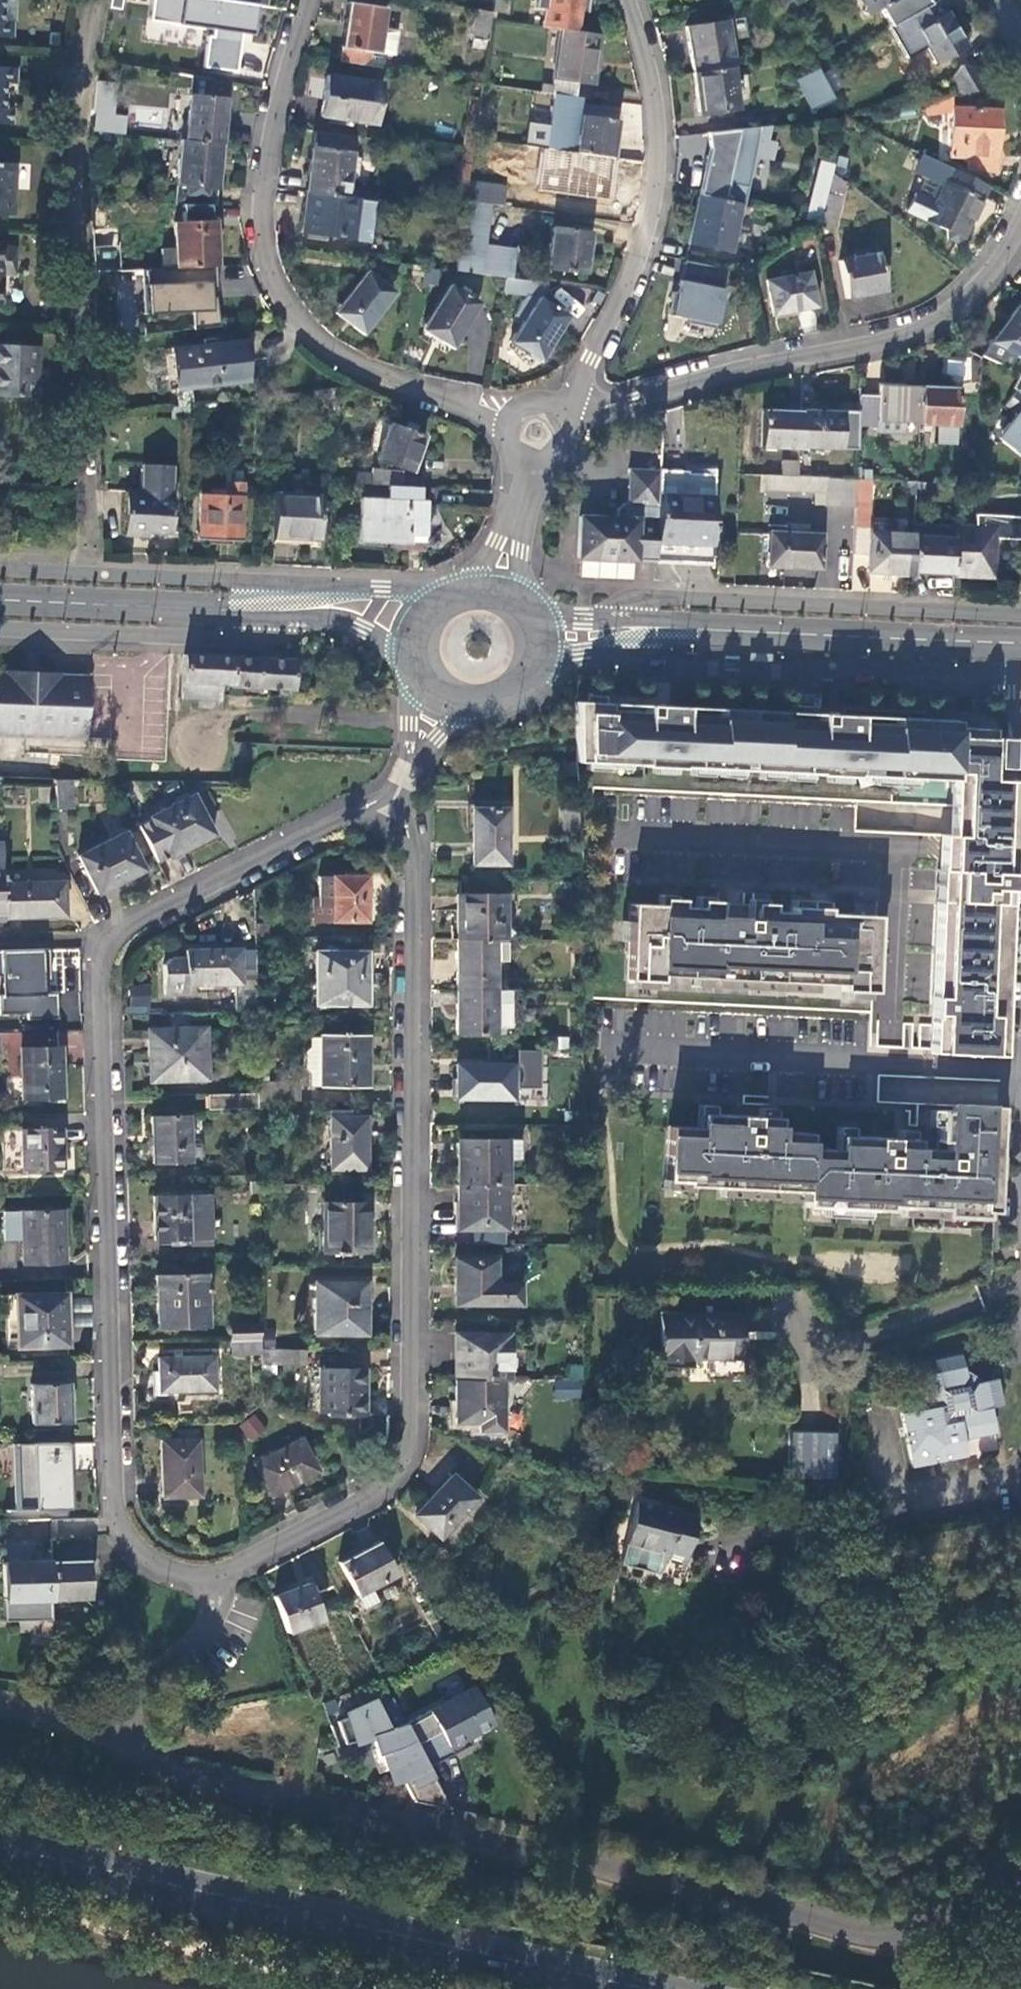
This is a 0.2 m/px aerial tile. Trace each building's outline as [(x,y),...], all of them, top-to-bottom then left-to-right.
[(12,38),(13,23),(3,22),(4,0),(0,0),(0,38),(12,38)] [(142,0),(110,0),(106,25),(137,29),(142,0)] [(234,2),(219,0),(192,0),(191,12),(196,13),(191,50),(240,56),(244,19),(233,16),(234,2)] [(491,12),(507,14),(509,0),(493,0),(491,12)] [(588,0),(533,0),(532,9),(542,10),(540,27),(557,29),(574,31),(577,11),(587,12),(588,0)] [(785,12),(807,0),(778,0),(785,12)] [(867,15),(879,8),(890,28),(907,18),(930,5),(927,0),(858,0),(867,15)] [(963,46),(938,1),(930,5),(907,18),(934,62),(963,46)] [(347,2),(339,61),(368,66),(371,53),(379,54),(386,8),(347,2)] [(470,37),(487,40),(490,19),(491,12),(474,10),(470,37)] [(684,28),(691,74),(729,68),(732,67),(729,52),(734,51),(729,21),(684,28)] [(540,85),(539,92),(553,94),(574,96),(575,83),(593,86),(599,35),(574,31),(557,29),(550,86),(540,85)] [(951,80),(960,96),(987,91),(975,69),(959,67),(951,80)] [(0,68),(0,125),(13,126),(14,108),(4,108),(5,84),(15,85),(16,68),(0,68)] [(731,82),(729,68),(691,74),(697,115),(734,110),(733,98),(745,97),(743,81),(731,82)] [(812,111),(834,100),(818,69),(795,80),(812,111)] [(382,81),(325,74),(318,118),(376,126),(382,81)] [(191,76),(184,141),(219,143),(225,80),(191,76)] [(107,85),(96,84),(92,134),(111,135),(115,91),(107,90),(107,85)] [(553,94),(546,149),(612,158),(617,121),(580,116),(582,97),(574,96),(553,94)] [(469,96),(461,145),(472,148),(479,97),(469,96)] [(951,108),(949,98),(923,103),(926,114),(951,108)] [(620,123),(640,125),(641,104),(622,102),(620,123)] [(997,110),(952,107),(949,156),(967,157),(966,172),(994,174),(997,110)] [(707,150),(696,197),(738,206),(742,207),(759,127),(706,133),(707,150)] [(348,159),(351,135),(313,130),(304,192),(343,198),(345,180),(353,180),(356,160),(348,159)] [(177,140),(170,205),(212,206),(219,143),(184,141),(177,140)] [(606,205),(612,158),(546,149),(530,147),(529,158),(542,160),(569,164),(565,195),(564,199),(606,205)] [(952,169),(920,154),(912,172),(936,184),(943,187),(952,169)] [(552,193),(565,195),(569,164),(542,160),(541,166),(555,168),(552,193)] [(819,161),(805,219),(819,222),(831,172),(833,164),(819,161)] [(0,164),(0,214),(12,215),(15,165),(0,164)] [(964,239),(988,187),(952,169),(943,187),(936,184),(930,198),(915,191),(906,211),(964,239)] [(835,231),(846,183),(831,172),(819,222),(818,228),(835,231)] [(505,184),(467,180),(464,201),(490,204),(502,206),(505,184)] [(343,198),(304,192),(298,232),(349,239),(354,206),(355,199),(343,198)] [(727,253),(738,206),(696,197),(686,244),(727,253)] [(354,206),(370,208),(371,202),(355,199),(354,206)] [(485,244),(490,204),(464,201),(454,271),(505,277),(511,278),(514,248),(485,244)] [(118,270),(115,204),(91,204),(92,271),(118,270)] [(370,208),(354,206),(349,239),(365,241),(370,208)] [(159,248),(160,269),(213,268),(211,222),(171,222),(170,248),(159,248)] [(587,233),(552,229),(547,269),(581,274),(587,233)] [(14,250),(3,249),(1,274),(13,275),(14,250)] [(877,255),(837,262),(844,298),(883,291),(877,255)] [(716,325),(726,269),(683,261),(679,280),(672,316),(716,325)] [(360,327),(388,290),(384,286),(392,275),(381,267),(372,277),(369,274),(339,311),(360,327)] [(213,268),(160,269),(144,270),(145,315),(187,313),(189,330),(215,327),(212,298),(207,298),(207,292),(207,286),(213,286),(213,268)] [(808,274),(766,282),(772,315),(815,307),(808,274)] [(541,363),(569,316),(544,300),(547,283),(511,278),(505,277),(503,294),(525,296),(512,317),(521,323),(510,342),(541,363)] [(449,340),(472,301),(452,289),(428,327),(449,340)] [(988,343),(982,356),(1009,369),(1014,357),(1020,360),(1020,302),(988,343)] [(239,344),(162,352),(166,392),(243,383),(239,344)] [(0,345),(0,397),(35,398),(36,347),(0,345)] [(901,383),(876,382),(875,396),(857,396),(855,429),(874,430),(874,435),(901,436),(902,418),(917,418),(918,393),(900,393),(901,383)] [(955,389),(918,388),(918,393),(917,418),(916,424),(954,426),(955,389)] [(1017,388),(1006,403),(1016,412),(1004,428),(1001,441),(1020,458),(1020,390),(1017,388)] [(169,422),(184,422),(184,407),(169,409),(169,422)] [(760,448),(796,449),(796,447),(798,412),(762,411),(760,448)] [(839,413),(798,412),(796,447),(837,449),(839,413)] [(422,438),(387,426),(374,460),(409,473),(422,438)] [(811,461),(796,460),(796,464),(795,476),(811,477),(811,461)] [(123,492),(121,536),(142,537),(143,531),(167,532),(169,493),(166,492),(167,466),(137,464),(136,491),(123,492)] [(779,464),(779,476),(795,476),(796,464),(779,464)] [(368,473),(333,472),(333,484),(376,486),(394,487),(398,473),(368,468),(368,473)] [(646,562),(656,562),(660,469),(628,468),(626,504),(623,504),(617,510),(617,516),(577,514),(576,560),(580,560),(633,562),(646,562)] [(687,471),(660,469),(656,562),(711,564),(711,560),(715,469),(687,468),(687,471)] [(824,506),(855,508),(856,479),(811,477),(795,476),(779,476),(765,475),(764,490),(825,493),(824,506)] [(865,574),(912,576),(913,533),(885,531),(885,523),(869,522),(872,480),(856,479),(855,508),(853,554),(865,555),(865,574)] [(238,543),(239,485),(222,485),(222,496),(196,495),(195,541),(238,543)] [(417,502),(418,488),(394,487),(376,486),(375,500),(361,500),(359,538),(398,541),(398,544),(419,544),(421,502),(417,502)] [(316,499),(273,498),(272,539),(315,540),(316,499)] [(997,526),(996,538),(1020,539),(1020,517),(976,514),(976,525),(997,526)] [(820,570),(822,532),(806,532),(807,524),(783,523),(783,531),(767,530),(766,568),(784,568),(820,570)] [(976,525),(955,524),(955,537),(953,576),(952,578),(996,579),(996,538),(997,526),(976,525)] [(955,537),(913,535),(912,576),(953,576),(955,537)] [(223,706),(224,689),(299,693),(301,659),(185,652),(182,704),(223,706)] [(0,671),(0,736),(6,737),(85,740),(87,707),(88,674),(32,672),(0,671)] [(928,1054),(1000,1057),(1008,904),(1012,841),(1012,812),(1013,782),(989,782),(991,730),(963,729),(955,729),(955,721),(937,720),(894,719),(894,725),(857,724),(857,717),(835,716),(818,716),(817,732),(810,732),(810,729),(788,728),(788,731),(781,731),(782,712),(719,710),(719,727),(711,726),(711,724),(691,723),(691,718),(682,718),(683,708),(645,707),(644,723),(608,722),(609,705),(575,704),(575,750),(575,763),(951,782),(949,837),(938,836),(938,843),(928,1054)] [(69,782),(52,783),(53,810),(70,809),(69,782)] [(192,796),(138,826),(157,864),(212,835),(192,796)] [(562,832),(578,830),(577,806),(561,807),(562,832)] [(506,865),(506,812),(473,811),(473,865),(506,865)] [(122,833),(77,856),(96,894),(117,883),(112,872),(136,861),(122,833)] [(319,901),(332,901),(332,878),(318,878),(319,901)] [(365,922),(365,878),(332,878),(332,901),(332,922),(365,922)] [(62,882),(2,883),(3,917),(63,916),(62,882)] [(457,896),(457,940),(505,940),(505,896),(457,896)] [(839,991),(871,992),(874,918),(825,915),(825,910),(791,909),(790,920),(769,919),(769,906),(752,910),(751,922),(742,921),(743,910),(716,909),(716,904),(698,907),(698,916),(679,915),(679,902),(661,905),(661,908),(630,906),(626,980),(657,982),(657,976),(691,978),(802,983),(840,985),(839,991)] [(457,940),(457,990),(495,990),(495,962),(505,961),(505,940),(457,940)] [(0,951),(0,984),(0,996),(0,997),(0,1014),(28,1013),(28,1020),(57,1019),(57,993),(43,993),(43,982),(50,982),(50,949),(0,951)] [(240,949),(185,951),(185,957),(169,958),(164,963),(165,993),(189,993),(188,985),(241,983),(240,949)] [(364,953),(314,952),(314,1005),(365,1005),(364,953)] [(801,992),(802,983),(691,978),(691,987),(801,992)] [(149,985),(130,985),(130,1012),(149,1012),(149,985)] [(509,1023),(510,990),(495,990),(457,990),(457,1034),(494,1035),(494,1024),(509,1023)] [(206,1080),(204,1028),(148,1029),(150,1082),(206,1080)] [(20,1075),(20,1032),(0,1032),(0,1075),(20,1075)] [(364,1087),(365,1035),(317,1035),(317,1038),(309,1038),(310,1045),(304,1051),(304,1069),(310,1073),(310,1086),(364,1087)] [(58,1099),(57,1046),(20,1047),(22,1101),(58,1099)] [(509,1066),(456,1066),(456,1099),(510,1099),(509,1066)] [(257,1103),(257,1093),(207,1095),(208,1109),(258,1108),(257,1103)] [(995,1157),(999,1107),(988,1106),(988,1104),(944,1102),(943,1109),(937,1108),(935,1143),(942,1143),(942,1150),(914,1151),(915,1141),(839,1138),(838,1152),(806,1151),(807,1135),(776,1134),(777,1119),(700,1116),(699,1129),(668,1128),(666,1181),(685,1182),(684,1187),(749,1189),(749,1184),(784,1185),(784,1191),(804,1192),(804,1202),(804,1207),(824,1208),(824,1203),(835,1204),(835,1208),(888,1210),(888,1207),(931,1209),(931,1204),(942,1204),(941,1217),(961,1217),(961,1211),(992,1212),(995,1157)] [(364,1170),(364,1119),(348,1118),(348,1112),(329,1112),(328,1170),(364,1170)] [(189,1161),(187,1117),(151,1118),(152,1162),(189,1161)] [(0,1131),(0,1157),(0,1171),(60,1169),(59,1129),(0,1131)] [(456,1142),(456,1185),(505,1184),(506,1162),(506,1142),(456,1142)] [(519,1142),(506,1142),(506,1162),(519,1162),(519,1142)] [(505,1229),(505,1184),(456,1185),(455,1229),(505,1229)] [(804,1192),(784,1191),(783,1201),(804,1202),(804,1192)] [(209,1245),(208,1194),(153,1195),(154,1242),(177,1241),(177,1246),(209,1245)] [(364,1251),(363,1204),(323,1204),(323,1251),(364,1251)] [(65,1209),(3,1212),(5,1241),(20,1241),(21,1266),(67,1265),(65,1209)] [(455,1305),(521,1305),(521,1284),(496,1283),(496,1260),(456,1260),(455,1305)] [(206,1326),(204,1274),(164,1275),(165,1303),(156,1303),(157,1327),(206,1326)] [(363,1335),(363,1284),(312,1283),(312,1335),(363,1335)] [(64,1294),(4,1296),(6,1347),(66,1345),(64,1294)] [(737,1315),(661,1315),(661,1367),(692,1367),(692,1358),(737,1358),(737,1315)] [(230,1325),(230,1341),(260,1339),(260,1324),(230,1325)] [(455,1336),(454,1380),(500,1380),(508,1380),(508,1336),(455,1336)] [(231,1352),(260,1353),(260,1350),(260,1347),(260,1339),(230,1341),(231,1352)] [(303,1350),(260,1350),(260,1353),(260,1365),(303,1365),(303,1350)] [(911,1467),(965,1457),(962,1440),(993,1433),(989,1409),(1002,1406),(996,1380),(973,1383),(965,1377),(961,1355),(933,1360),(936,1372),(912,1378),(917,1409),(900,1413),(911,1467)] [(212,1356),(157,1358),(158,1392),(213,1390),(212,1356)] [(581,1399),(584,1364),(561,1362),(558,1397),(581,1399)] [(362,1416),(363,1368),(322,1368),(322,1391),(317,1391),(317,1410),(326,1410),(327,1416),(362,1416)] [(501,1430),(500,1380),(454,1380),(454,1424),(478,1424),(478,1430),(501,1430)] [(66,1385),(30,1386),(32,1424),(68,1423),(66,1385)] [(238,1427),(251,1443),(267,1430),(254,1414),(238,1427)] [(791,1478),(837,1480),(839,1433),(793,1431),(791,1478)] [(198,1496),(196,1439),(159,1440),(161,1497),(198,1496)] [(300,1440),(254,1463),(270,1494),(316,1470),(300,1440)] [(11,1445),(13,1509),(69,1508),(67,1443),(11,1445)] [(452,1474),(433,1495),(456,1518),(476,1497),(452,1474)] [(438,1537),(456,1518),(433,1495),(414,1515),(438,1537)] [(695,1514),(636,1499),(620,1562),(656,1572),(662,1568),(665,1555),(683,1561),(695,1514)] [(377,1542),(338,1563),(356,1597),(370,1590),(395,1576),(377,1542)] [(87,1561),(48,1562),(49,1601),(88,1600),(87,1561)] [(48,1562),(1,1563),(3,1624),(50,1622),(49,1601),(48,1562)] [(308,1585),(272,1598),(285,1633),(321,1619),(308,1585)] [(376,1601),(370,1590),(356,1597),(362,1608),(376,1601)] [(472,1684),(407,1726),(429,1767),(471,1744),(469,1739),(495,1725),(472,1684)] [(374,1697),(343,1711),(345,1719),(338,1722),(345,1745),(352,1742),(354,1746),(371,1740),(377,1756),(380,1755),(390,1786),(409,1780),(414,1788),(433,1778),(429,1767),(407,1726),(405,1723),(390,1728),(374,1697)]
